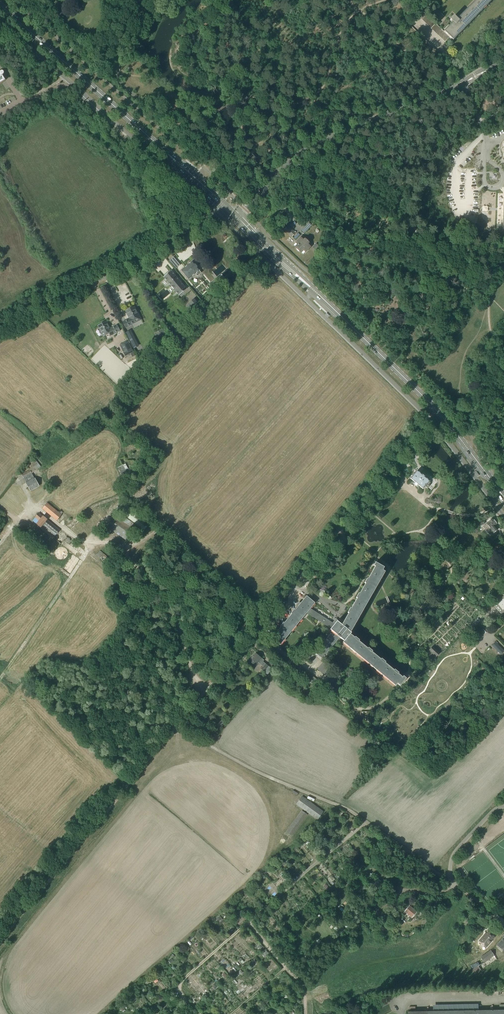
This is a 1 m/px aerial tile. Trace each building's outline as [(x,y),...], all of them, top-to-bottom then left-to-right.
[(444,32),(445,33),(447,36),(449,38),(453,41),(493,0),(477,0),(457,21),(453,17),(450,21),(452,23),(444,32)] [(294,233),(288,227),(285,230),(292,237),(296,233),(295,232),(294,233)] [(304,241),(300,238),(296,243),(298,246),(296,248),(303,255),(310,247),(307,244),(308,243),(305,240),(304,241)] [(169,261),(175,269),(177,267),(171,259),(169,261)] [(195,265),(192,262),(181,271),(188,280),(195,274),(197,276),(201,273),(199,271),(199,270),(196,268),(197,267),(195,265)] [(179,296),(187,289),(171,271),(163,278),(179,296)] [(187,304),(192,310),(200,303),(196,298),(187,304)] [(129,319),(127,320),(123,322),(126,328),(132,324),(131,322),(140,317),(134,307),(126,311),(128,316),(130,319),(129,319)] [(117,325),(111,328),(110,329),(108,326),(109,326),(106,321),(98,326),(103,337),(112,332),(113,335),(120,331),(117,325)] [(129,338),(134,348),(138,346),(133,336),(129,338)] [(126,356),(134,352),(128,341),(121,345),(124,352),(124,353),(126,356)] [(36,462),(35,460),(30,463),(29,461),(26,464),(33,473),(40,467),(36,462)] [(132,472),(130,468),(128,469),(125,464),(118,468),(122,477),(132,472)] [(35,479),(30,470),(22,475),(21,473),(17,476),(20,481),(24,479),(27,483),(26,483),(31,491),(39,486),(35,479)] [(421,474),(417,471),(410,479),(415,483),(413,484),(417,487),(418,486),(422,489),(425,486),(427,488),(429,486),(431,483),(430,483),(429,481),(425,478),(421,474)] [(57,521),(58,519),(62,515),(47,503),(42,509),(57,521)] [(43,517),(39,513),(33,521),(41,528),(53,538),(59,530),(47,520),(43,517)] [(119,514),(109,529),(125,540),(136,525),(119,514)] [(494,527),(493,526),(496,524),(492,518),(482,526),(489,535),(493,532),(497,530),(495,527),(494,527)] [(495,551),(497,550),(502,546),(499,543),(494,547),(495,547),(493,548),(495,551)] [(96,556),(104,561),(109,554),(102,548),(96,556)] [(350,633),(367,603),(384,572),(382,571),(384,568),(375,563),(373,566),(375,567),(341,625),(337,621),(334,625),(310,609),(315,603),(306,596),(271,639),(280,646),(307,613),(331,628),(330,629),(333,632),(315,653),(322,658),(339,637),(344,641),(343,642),(396,686),(397,684),(400,686),(406,678),(404,676),(403,677),(350,634),(351,633),(350,633)] [(502,598),(501,597),(498,600),(499,602),(495,605),(503,615),(503,614),(503,596),(502,598)] [(468,627),(472,631),(479,623),(476,620),(468,627)] [(503,652),(503,651),(495,642),(492,646),(501,655),(503,652)] [(436,657),(440,653),(433,646),(429,650),(436,657)] [(261,669),(264,672),(267,669),(269,671),(271,669),(265,664),(264,663),(263,662),(264,660),(255,654),(249,661),(252,664),(255,666),(258,663),(260,665),(261,664),(263,666),(261,669)] [(324,675),(330,668),(323,662),(317,669),(324,675)] [(340,685),(336,681),(340,676),(336,673),(328,683),(332,686),(333,685),(337,688),(340,685)] [(455,705),(450,700),(445,706),(449,710),(455,705)] [(216,726),(218,728),(225,721),(222,719),(216,726)] [(221,737),(214,733),(212,737),(215,738),(215,740),(218,742),(221,737)] [(317,820),(323,812),(302,796),(296,805),(317,820)] [(291,836),(307,815),(302,811),(286,832),(291,836)] [(375,860),(372,856),(366,860),(370,864),(375,860)] [(369,883),(374,876),(370,873),(365,880),(369,883)] [(375,891),(382,883),(378,880),(371,888),(375,891)] [(371,902),(377,896),(373,892),(367,899),(371,902)] [(409,906),(405,911),(408,914),(407,915),(409,917),(410,916),(412,918),(416,912),(417,912),(416,912),(409,906)] [(365,912),(359,907),(356,910),(355,910),(353,911),(354,912),(350,917),(356,922),(365,912)] [(467,929),(469,925),(468,924),(473,919),(472,918),(475,914),(470,910),(460,923),(467,929)] [(343,925),(348,920),(339,911),(334,917),(343,925)] [(398,922),(404,916),(401,913),(395,919),(398,922)] [(342,936),(347,930),(338,923),(333,928),(342,936)] [(379,932),(389,930),(387,924),(383,925),(383,926),(377,927),(379,932)] [(484,935),(479,941),(486,947),(491,941),(490,941),(494,937),(488,932),(485,936),(484,935)] [(495,947),(499,951),(499,950),(501,949),(503,951),(503,934),(502,937),(503,937),(497,945),(495,947)] [(484,963),(478,967),(481,971),(497,960),(494,956),(490,951),(486,954),(480,958),(484,963)]
